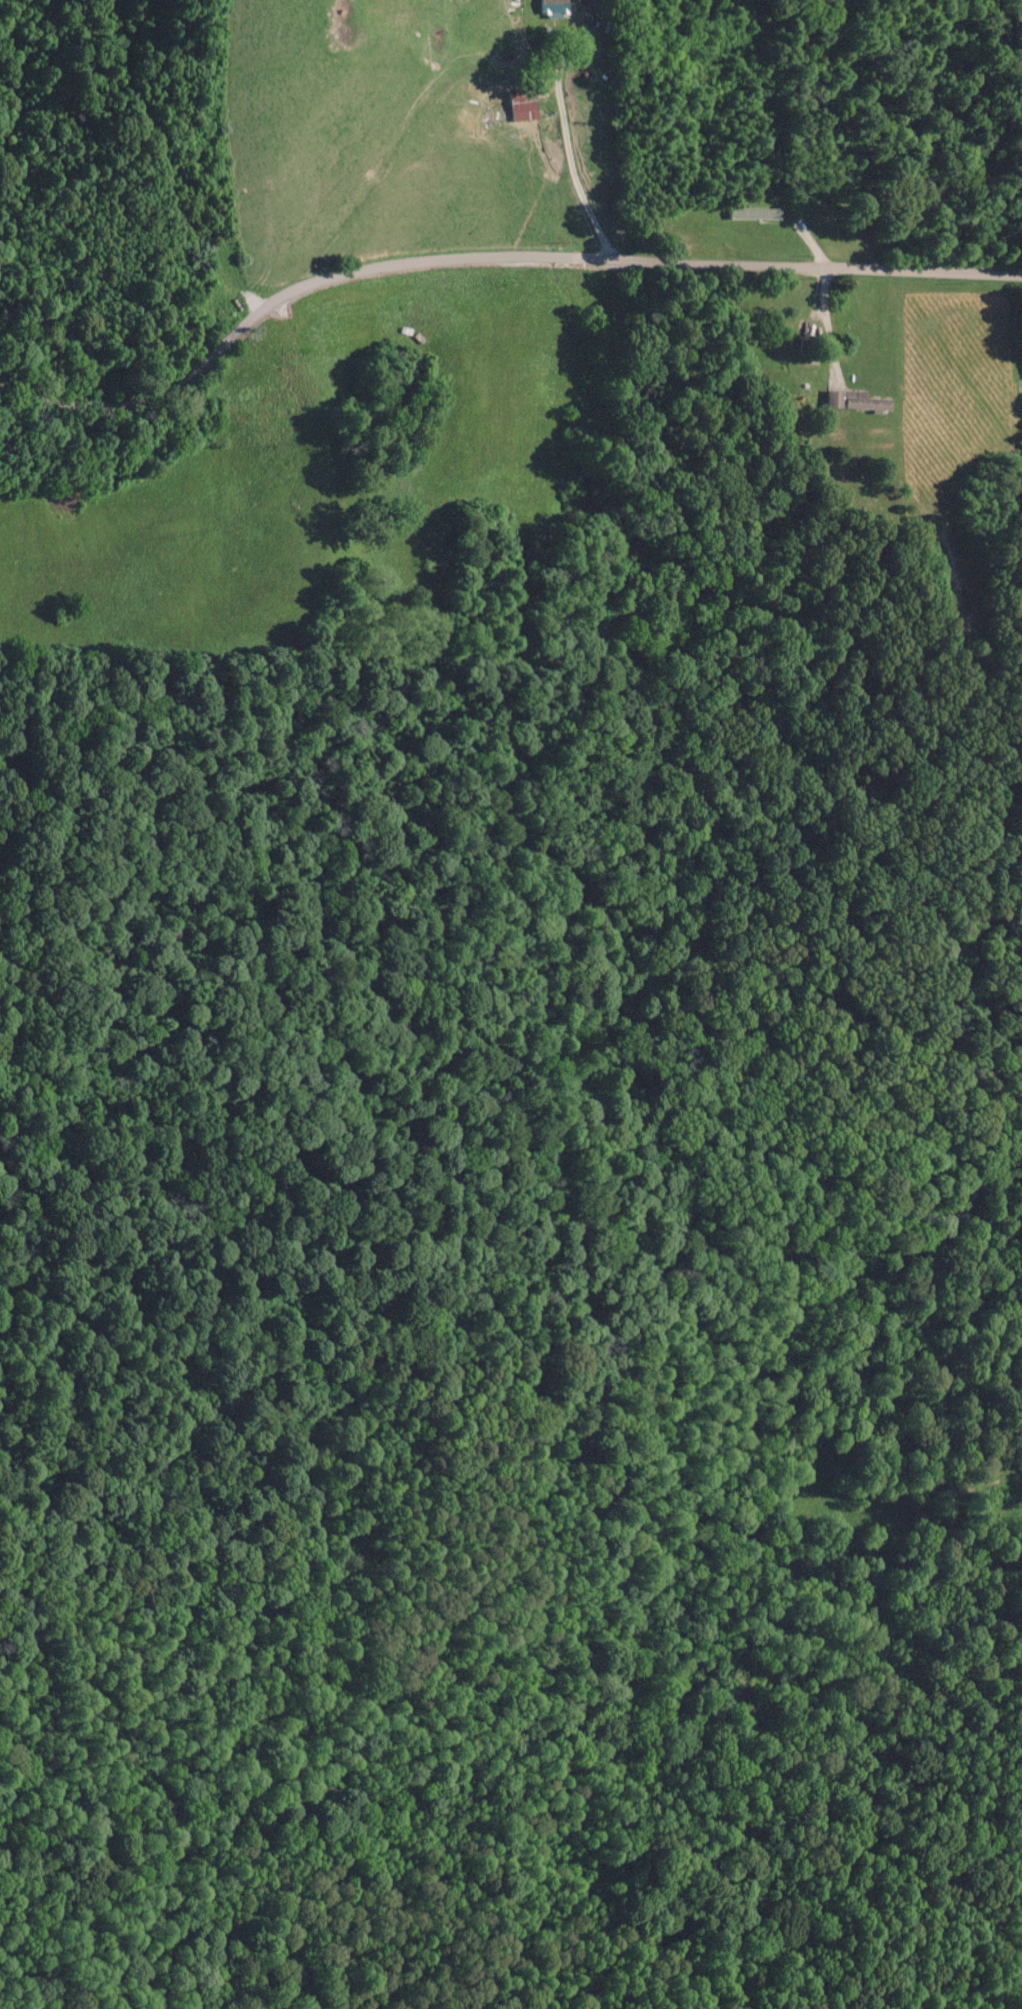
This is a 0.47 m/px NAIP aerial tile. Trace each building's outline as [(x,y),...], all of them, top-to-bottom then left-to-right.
[(540,17),(567,17),(567,0),(540,0),(540,17)] [(597,16),(607,0),(577,0),(576,2),(597,16)] [(488,94),(493,127),(537,120),(532,87),(488,94)] [(826,411),(890,411),(890,400),(864,400),(864,392),(826,392),(826,411)]
